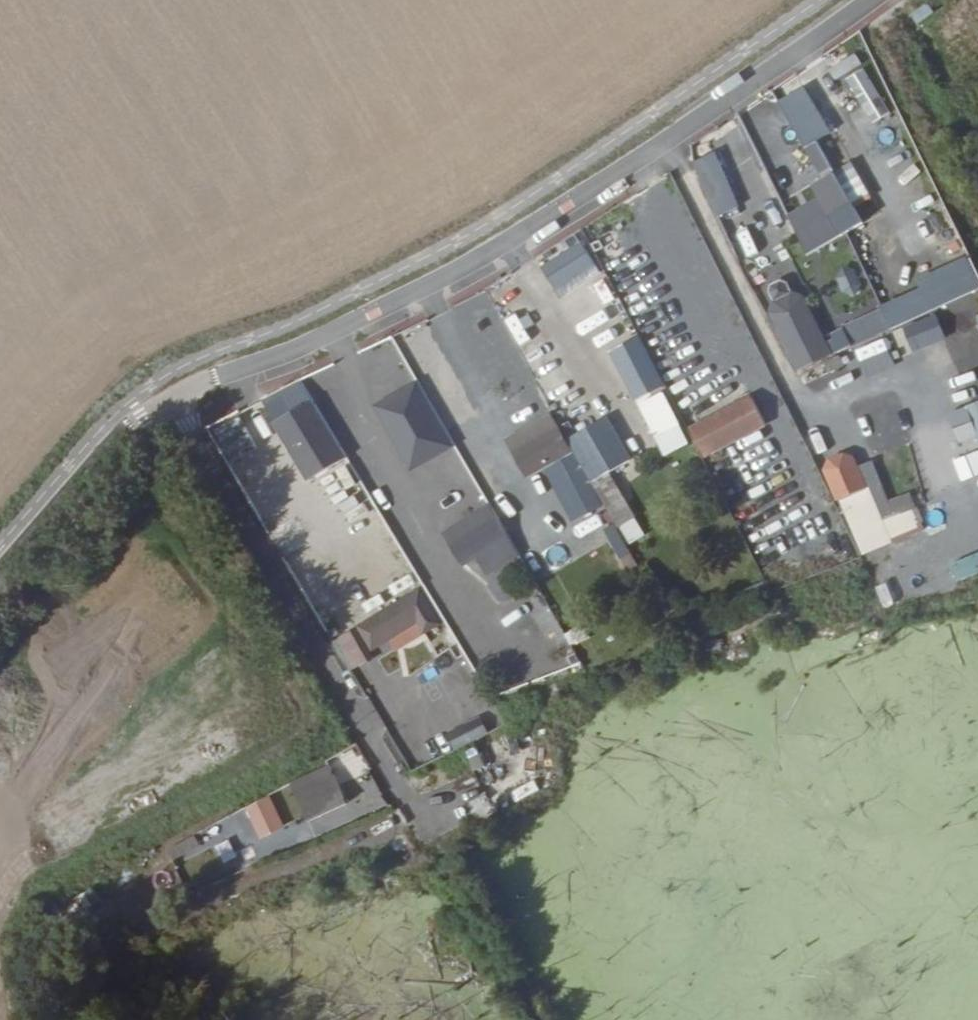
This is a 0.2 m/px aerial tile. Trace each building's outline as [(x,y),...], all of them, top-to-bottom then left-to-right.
[(824,72),(859,131),(889,113),(854,54),(824,72)] [(778,114),(750,127),(765,158),(777,152),(769,135),(784,127),(778,114)] [(712,153),(691,162),(716,215),(736,206),(712,153)] [(856,170),(844,175),(856,203),(868,198),(856,170)] [(780,201),(796,231),(848,203),(832,173),(780,201)] [(925,195),(914,199),(925,221),(935,217),(925,195)] [(914,218),(891,229),(907,262),(930,250),(914,218)] [(731,229),(741,254),(752,249),(742,225),(731,229)] [(656,236),(667,265),(685,259),(674,230),(656,236)] [(579,233),(539,254),(554,283),(594,261),(579,233)] [(894,242),(865,256),(886,300),(915,286),(894,242)] [(853,269),(834,275),(839,291),(858,285),(853,269)] [(600,303),(611,298),(602,276),(590,281),(600,303)] [(817,357),(829,352),(801,291),(790,287),(789,288),(786,281),(780,278),(773,281),(772,287),(775,294),(774,295),(770,305),(789,346),(786,348),(796,367),(817,357)] [(580,321),(597,348),(623,331),(606,305),(580,321)] [(896,327),(905,354),(944,341),(935,314),(896,327)] [(661,372),(637,327),(606,344),(630,389),(661,372)] [(765,410),(726,338),(682,361),(706,403),(684,415),(700,445),(765,410)] [(838,351),(823,358),(827,368),(843,360),(838,351)] [(415,369),(375,392),(412,456),(452,432),(415,369)] [(642,397),(664,438),(687,426),(668,391),(660,397),(655,390),(642,397)] [(339,445),(306,391),(272,412),(304,466),(339,445)] [(946,410),(953,444),(976,439),(977,450),(977,403),(946,410)] [(543,404),(500,428),(507,440),(550,415),(543,404)] [(605,406),(567,428),(590,468),(628,446),(605,406)] [(222,462),(253,449),(238,413),(207,426),(222,462)] [(550,415),(507,440),(521,466),(535,458),(565,510),(594,493),(564,441),(550,415)] [(457,445),(477,434),(472,424),(452,434),(457,445)] [(477,450),(465,455),(476,482),(488,478),(477,450)] [(977,474),(977,456),(976,451),(951,460),(959,482),(977,474)] [(288,516),(280,504),(286,500),(277,486),(271,490),(258,471),(242,481),(272,527),(288,516)] [(615,478),(596,485),(621,547),(640,539),(615,478)] [(905,504),(895,508),(879,516),(863,482),(849,489),(841,492),(868,548),(877,544),(906,530),(917,525),(905,504)] [(516,540),(488,492),(442,519),(460,551),(474,543),(484,559),(516,540)] [(400,511),(389,515),(398,538),(409,534),(400,511)] [(614,558),(624,554),(611,525),(601,530),(614,558)] [(534,582),(545,578),(536,556),(525,561),(534,582)] [(299,578),(311,610),(319,606),(324,618),(349,608),(343,595),(339,597),(327,567),(299,578)] [(407,577),(383,590),(389,599),(412,587),(407,577)] [(475,713),(442,728),(452,751),(485,736),(475,713)] [(397,744),(409,766),(420,759),(409,738),(397,744)] [(333,763),(294,783),(313,821),(353,800),(333,763)] [(242,806),(252,829),(278,819),(268,795),(242,806)]
